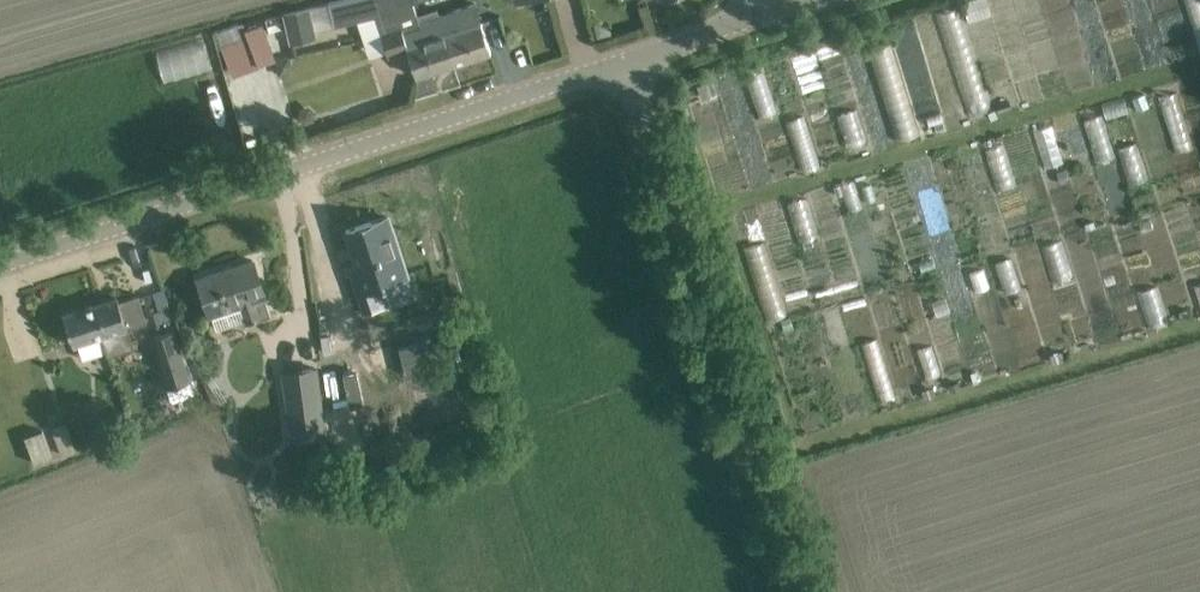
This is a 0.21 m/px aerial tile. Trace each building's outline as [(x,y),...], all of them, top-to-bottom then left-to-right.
[(329,2),(334,26),(357,20),(364,40),(381,34),(386,51),(388,56),(407,49),(416,76),(453,64),(447,45),(428,51),(419,22),(413,2),(412,0),(337,0),(329,2)] [(475,4),(419,22),(428,51),(447,45),(453,64),(491,51),(475,4)] [(992,105),(959,5),(938,12),(971,112),(992,105)] [(291,44),(316,38),(309,7),(284,13),(286,21),(291,44)] [(235,57),(291,44),(286,21),(230,34),(235,57)] [(916,135),(896,41),(874,46),(894,139),(916,135)] [(289,57),(276,61),(280,74),(288,72),(291,64),(289,57)] [(1171,135),(1186,132),(1178,91),(1163,94),(1171,135)] [(1009,102),(997,106),(999,111),(1010,107),(1009,102)] [(845,140),(863,138),(860,110),(842,112),(845,140)] [(806,115),(790,119),(804,171),(820,167),(806,115)] [(387,282),(412,273),(393,214),(352,227),(367,273),(360,275),(370,307),(393,300),(387,282)] [(1056,282),(1076,274),(1063,237),(1042,245),(1056,282)] [(223,270),(198,278),(206,301),(211,317),(212,317),(216,328),(218,329),(246,321),(247,323),(261,319),(270,315),(265,300),(266,299),(260,283),(253,260),(232,267),(233,269),(224,272),(223,270)] [(160,293),(139,293),(140,315),(160,315),(160,293)] [(127,327),(141,322),(133,300),(120,304),(117,296),(98,302),(108,333),(101,335),(107,355),(133,347),(127,327)] [(73,345),(101,335),(108,333),(98,302),(63,314),(73,345)] [(1187,311),(1178,313),(1180,319),(1189,317),(1187,311)] [(790,318),(781,321),(785,332),(793,329),(790,318)] [(168,388),(191,380),(174,331),(151,339),(168,388)] [(451,408),(434,339),(401,347),(417,416),(451,408)] [(1061,353),(1051,356),(1053,362),(1063,360),(1061,353)] [(327,366),(337,441),(376,436),(366,361),(327,366)] [(304,393),(287,396),(293,438),(326,434),(317,367),(300,369),(304,393)] [(958,382),(949,385),(951,391),(960,389),(958,382)] [(931,386),(923,389),(925,396),(933,393),(931,386)] [(76,451),(66,422),(51,427),(61,456),(76,451)] [(35,463),(52,457),(43,430),(25,437),(35,463)]
